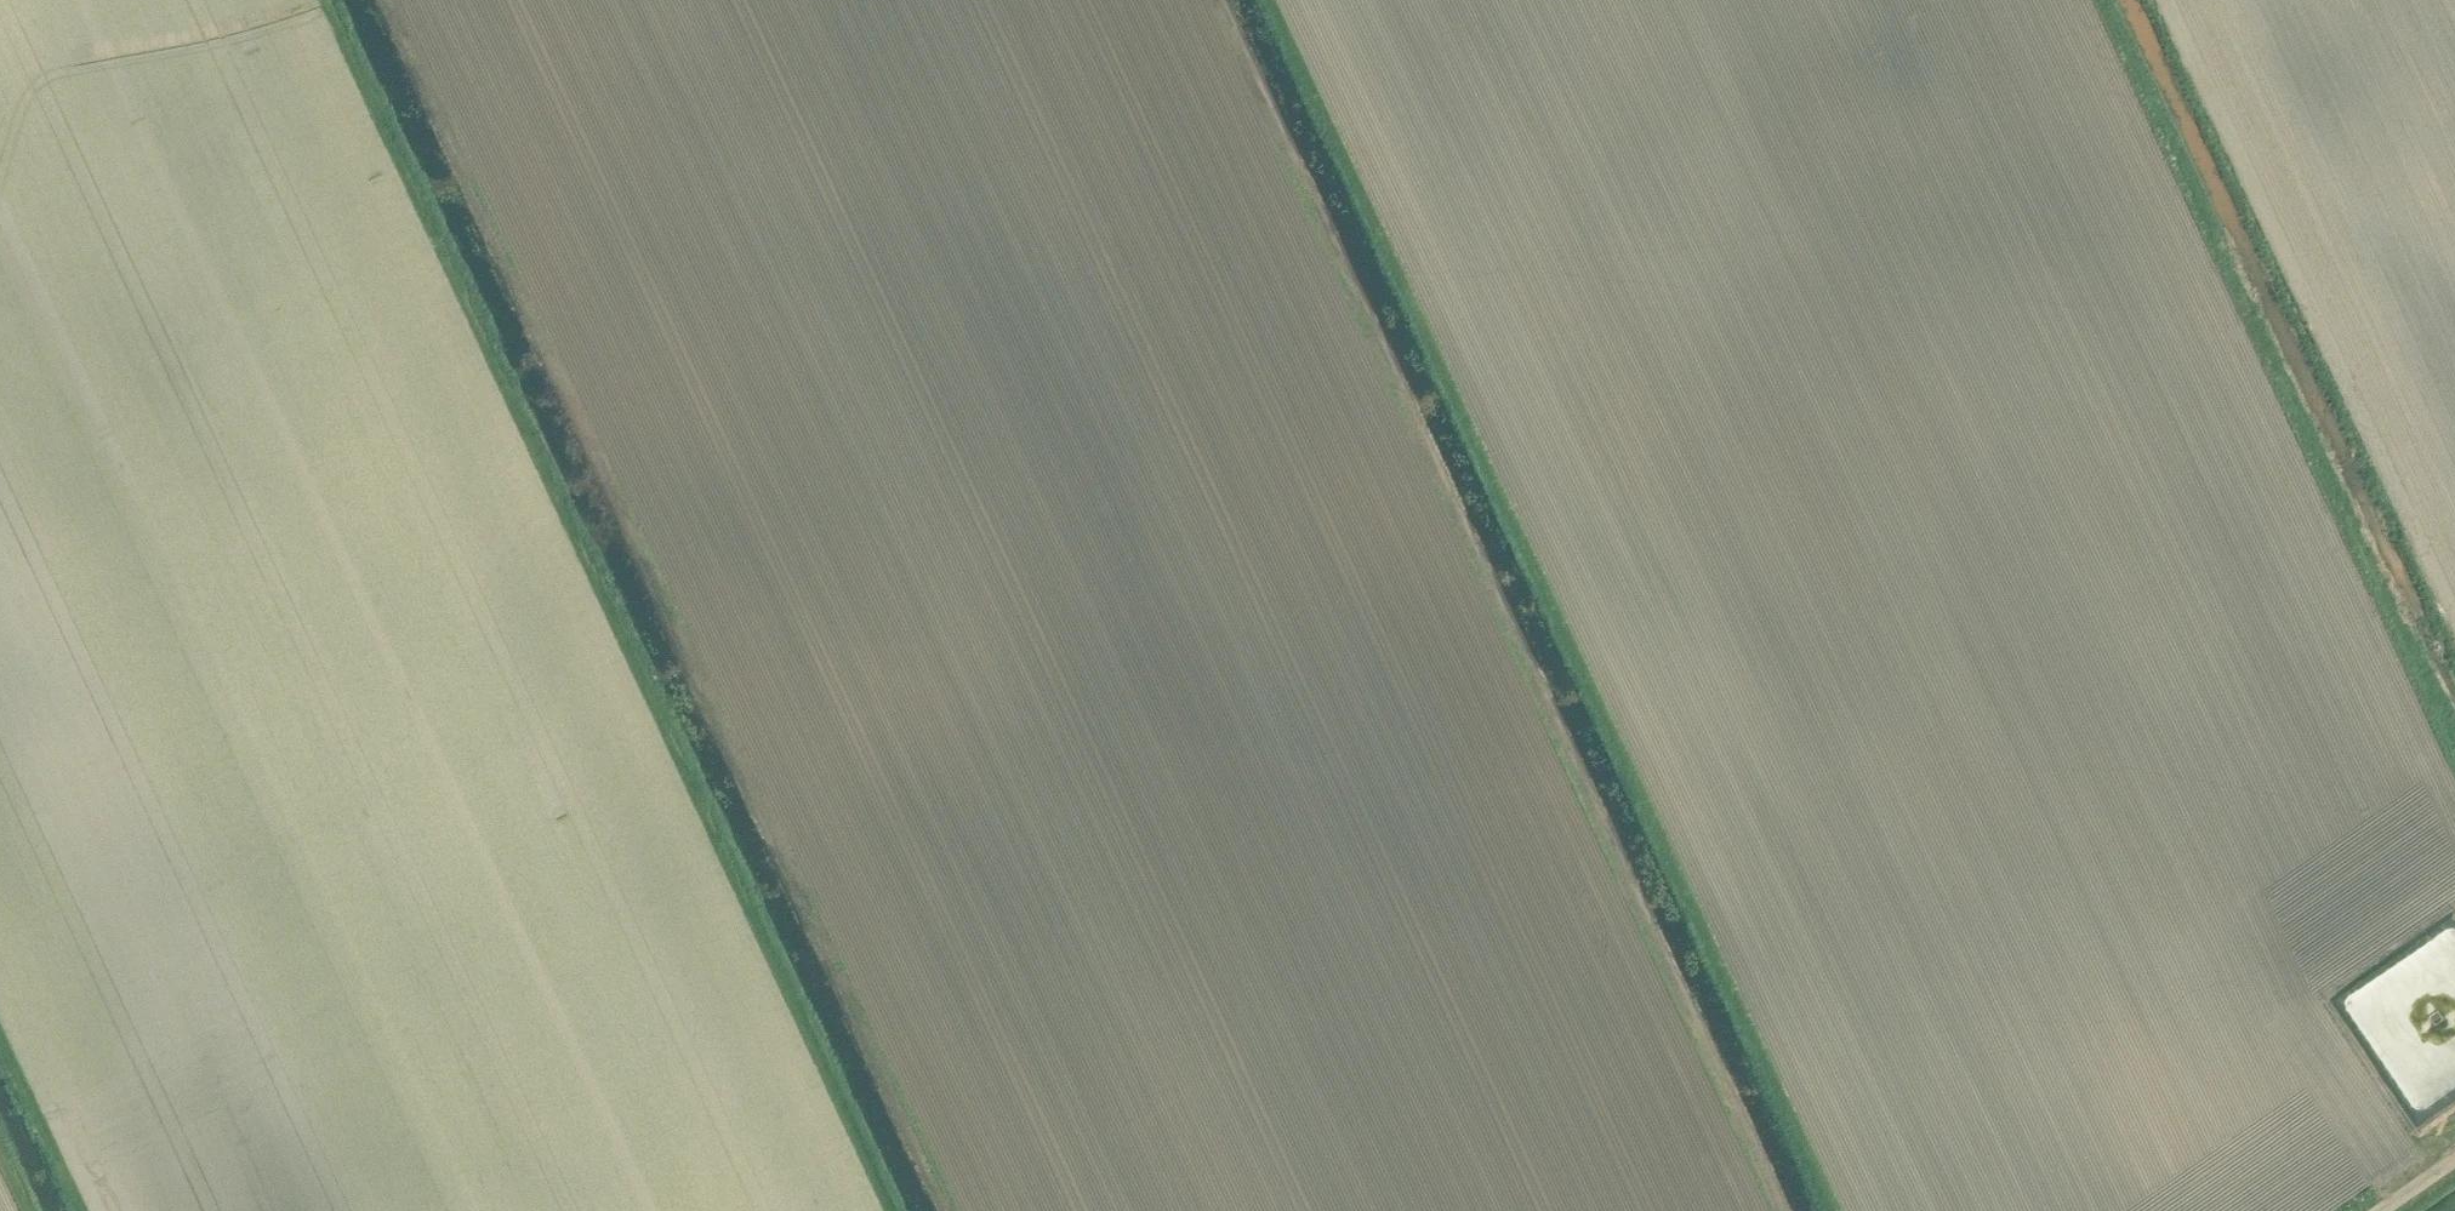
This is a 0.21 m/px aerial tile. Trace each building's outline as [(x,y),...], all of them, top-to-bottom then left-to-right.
[(2406,1101),(2422,1094),(2403,1055),(2387,1063),(2406,1101)]
